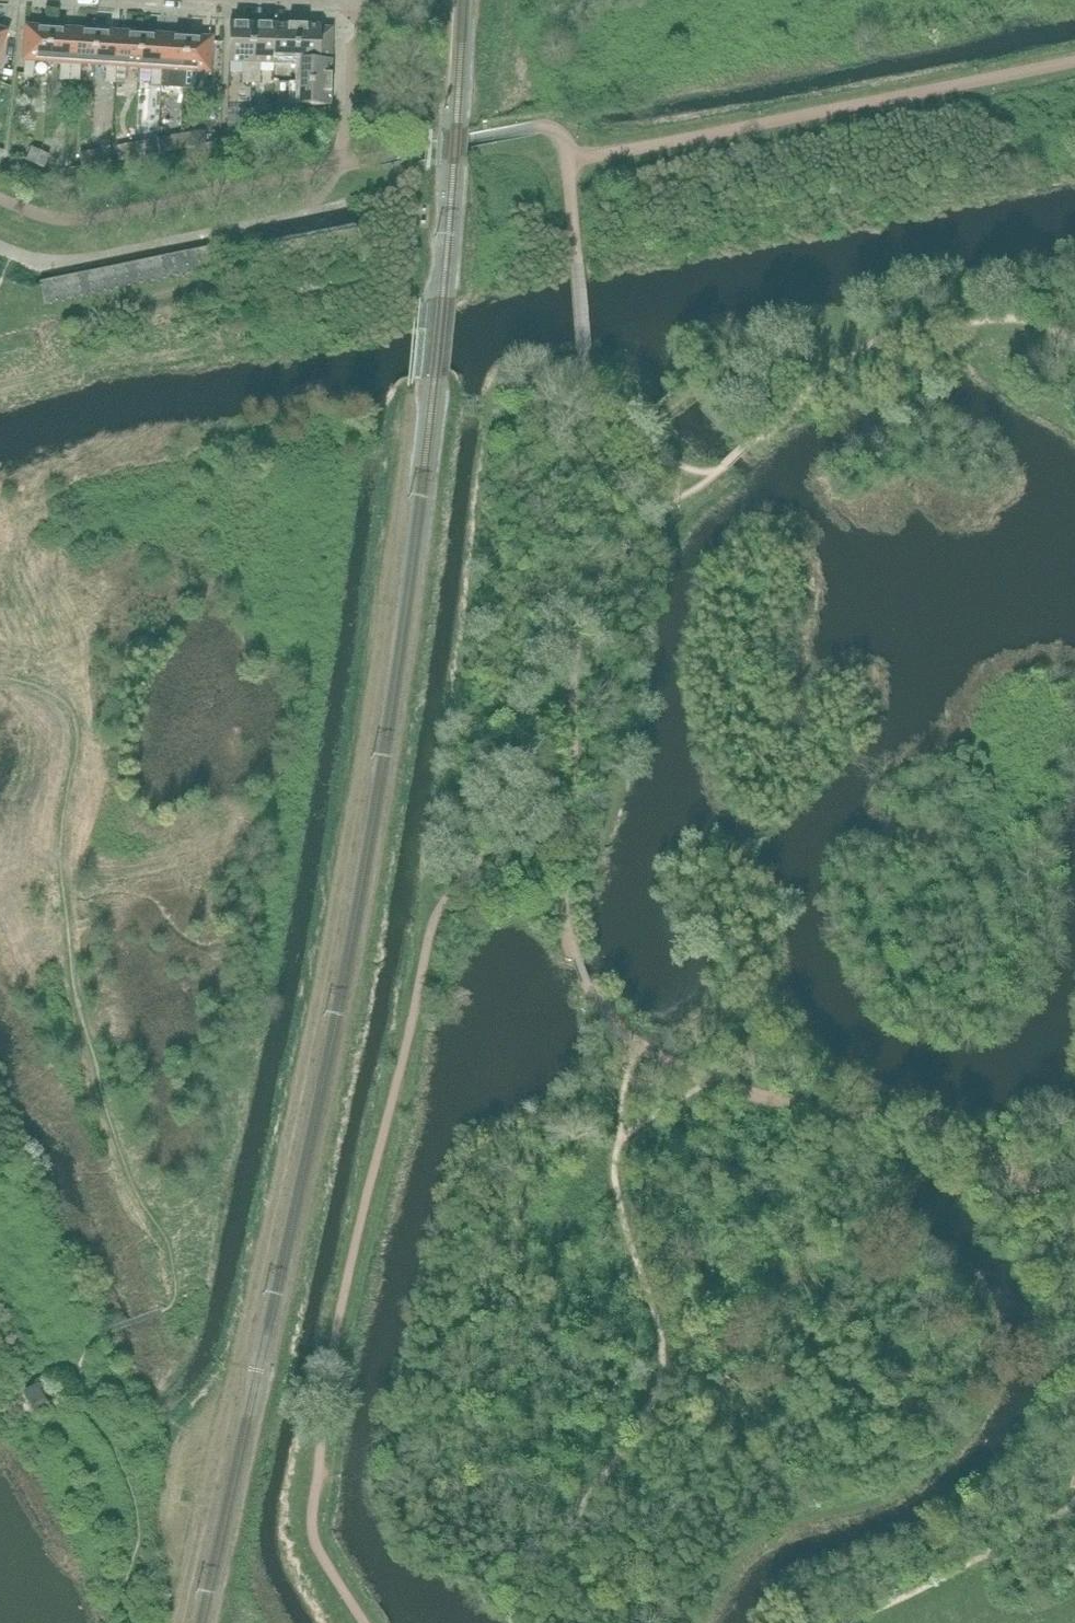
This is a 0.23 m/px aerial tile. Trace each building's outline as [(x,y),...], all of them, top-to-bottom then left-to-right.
[(251,83),(252,24),(229,23),(228,63),(243,63),(242,83),(251,83)] [(274,64),(275,60),(274,60),(275,25),(252,24),(251,83),(250,99),(259,99),(260,83),(260,64),(274,64)] [(35,29),(35,25),(28,25),(28,29),(27,28),(24,77),(33,78),(34,59),(48,60),(50,30),(35,29)] [(274,60),(275,60),(295,61),(294,105),(330,107),(332,29),(320,28),(320,26),(275,25),(274,60)] [(70,80),(74,28),(66,27),(66,31),(50,30),(48,60),(62,61),(61,79),(70,80)] [(81,32),(81,28),(74,28),(70,80),(80,81),(81,62),(94,63),(96,33),(81,32)] [(115,83),(119,31),(111,30),(111,34),(96,33),(94,63),(107,64),(106,82),(115,83)] [(126,35),(126,31),(119,31),(115,83),(125,84),(126,65),(139,66),(141,36),(126,35)] [(161,86),(164,34),(157,33),(157,37),(141,36),(139,66),(153,67),(152,85),(161,86)] [(172,38),(172,34),(164,34),(161,86),(170,87),(172,68),(185,69),(187,39),(172,38)] [(209,41),(209,37),(202,36),(201,40),(187,39),(185,69),(198,70),(197,88),(207,89),(210,41),(209,41)] [(250,136),(251,117),(227,116),(227,140),(250,136)] [(252,134),(273,134),(273,124),(252,124),(252,134)] [(181,135),(180,150),(193,147),(190,133),(181,135)] [(174,151),(180,150),(181,135),(172,137),(174,151)] [(134,144),(133,158),(147,156),(144,142),(134,144)] [(128,159),(133,158),(134,144),(125,145),(128,159)] [(119,161),(128,159),(125,145),(117,147),(119,161)] [(41,167),(42,152),(32,147),(25,161),(41,167)] [(87,167),(102,164),(98,150),(88,152),(87,167)] [(82,167),(87,167),(88,152),(80,154),(82,167)] [(227,273),(218,236),(83,267),(86,278),(123,270),(124,274),(136,271),(134,259),(152,255),(160,288),(227,273)] [(35,1413),(47,1408),(37,1386),(24,1391),(35,1413)]
